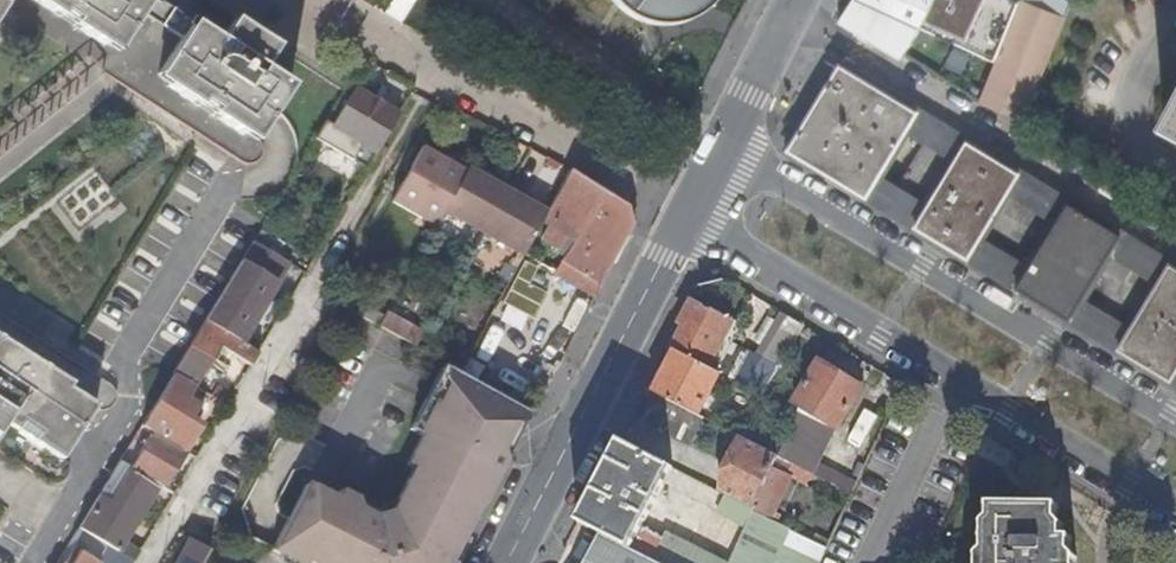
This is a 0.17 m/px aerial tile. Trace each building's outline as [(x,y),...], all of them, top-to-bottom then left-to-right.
[(151,0),(31,0),(60,19),(63,14),(76,22),(73,27),(104,47),(107,42),(119,50),(145,10),(151,0)] [(185,36),(193,23),(159,0),(151,0),(145,10),(185,36)] [(387,14),(402,23),(416,0),(394,0),(387,14)] [(633,4),(632,11),(637,12),(638,5),(646,6),(653,5),(662,1),(665,6),(669,3),(667,0),(625,0),(633,4)] [(839,16),(905,56),(920,23),(998,59),(1010,30),(1024,0),(847,0),(839,16)] [(1010,30),(998,59),(982,100),(1025,117),(1065,20),(1038,8),(1042,0),(1024,0),(1010,30)] [(4,3),(0,8),(0,18),(1,19),(8,8),(10,6),(4,3)] [(60,19),(73,27),(76,22),(63,14),(60,19)] [(222,41),(193,23),(185,36),(159,76),(170,83),(168,88),(198,108),(201,103),(215,112),(212,117),(244,137),(246,133),(258,141),(270,122),(293,87),(265,69),(280,47),(236,19),(222,41)] [(116,55),(119,50),(107,42),(104,47),(116,55)] [(869,193),(878,178),(907,129),(917,114),(918,112),(840,65),(789,149),(867,196),(869,193)] [(156,80),(168,88),(170,83),(159,76),(156,80)] [(355,157),(363,144),(377,153),(400,114),(375,99),(377,94),(361,84),(357,90),(353,87),(330,126),(345,135),(338,147),(355,157)] [(1164,122),(1175,129),(1175,100),(1164,122)] [(198,108),(212,117),(215,112),(201,103),(198,108)] [(907,129),(956,159),(966,144),(917,114),(907,129)] [(878,178),(927,208),(956,159),(907,129),(878,178)] [(256,145),(258,141),(246,133),(244,137),(256,145)] [(927,208),(918,223),(916,226),(968,257),(970,254),(979,239),(1008,191),(1018,174),(1019,172),(967,141),(966,144),(956,159),(927,208)] [(410,186),(405,183),(394,203),(437,227),(445,212),(468,171),(425,147),(415,166),(419,169),(410,186)] [(419,169),(415,166),(405,183),(410,186),(419,169)] [(445,212),(523,256),(525,253),(543,220),(547,213),(525,201),(530,193),(495,173),(491,180),(470,169),(468,171),(445,212)] [(564,262),(569,265),(585,276),(601,286),(633,225),(626,207),(570,171),(547,213),(543,220),(550,225),(542,239),(568,255),(564,262)] [(1067,204),(1018,174),(1008,191),(1057,221),(1067,204)] [(869,193),(918,223),(927,208),(878,178),(869,193)] [(1057,221),(1008,191),(979,239),(1029,268),(1057,221)] [(1067,204),(1057,221),(1029,268),(1019,284),(1018,287),(1070,318),(1071,316),(1081,300),(1109,252),(1118,236),(1120,233),(1068,202),(1067,204)] [(275,255),(277,256),(284,244),(260,230),(254,242),(275,255)] [(1109,252),(1158,282),(1168,266),(1118,236),(1109,252)] [(1029,268),(979,239),(970,254),(1019,284),(1029,268)] [(239,342),(287,262),(277,256),(275,255),(254,242),(204,322),(226,334),(239,342)] [(1081,300),(1130,329),(1158,282),(1109,252),(1081,300)] [(538,260),(525,253),(523,256),(517,268),(530,275),(538,260)] [(562,275),(569,265),(564,262),(557,272),(562,275)] [(1121,346),(1120,348),(1172,378),(1173,376),(1175,371),(1175,267),(1169,263),(1168,266),(1158,282),(1130,329),(1121,346)] [(579,286),(596,297),(601,286),(585,276),(579,286)] [(762,395),(778,367),(762,358),(724,336),(733,320),(693,299),(684,318),(690,321),(687,327),(686,326),(685,327),(674,349),(677,351),(721,373),(750,388),(762,395)] [(1130,329),(1081,300),(1071,316),(1121,346),(1130,329)] [(384,320),(370,313),(365,323),(379,328),(384,320)] [(418,350),(426,337),(387,315),(384,320),(379,328),(418,350)] [(803,325),(787,316),(762,358),(778,367),(803,325)] [(684,318),(680,325),(685,327),(686,326),(687,327),(690,321),(684,318)] [(251,366),(258,353),(239,342),(226,334),(204,322),(173,375),(193,387),(207,364),(212,367),(219,356),(214,353),(217,347),(224,351),(251,366)] [(504,338),(485,327),(460,374),(477,384),(485,388),(500,360),(495,356),(504,338)] [(8,425),(62,460),(98,406),(72,389),(57,380),(60,374),(31,355),(28,360),(15,352),(18,347),(0,335),(0,437),(8,425)] [(31,355),(18,347),(15,352),(28,360),(31,355)] [(221,356),(224,351),(217,347),(214,353),(219,356),(221,356)] [(700,416),(721,373),(677,351),(655,392),(656,393),(700,416)] [(862,387),(820,361),(794,402),(801,406),(798,413),(779,456),(808,471),(813,474),(852,494),(856,485),(816,465),(834,425),(838,427),(862,387)] [(509,455),(531,413),(523,409),(485,388),(477,384),(460,374),(445,365),(411,431),(423,437),(408,466),(414,469),(398,501),(374,510),(340,493),(336,500),(307,485),(274,550),(300,562),(453,562),(506,461),(503,456),(509,455)] [(75,384),(60,374),(57,380),(72,389),(75,384)] [(169,428),(193,387),(173,375),(141,427),(190,455),(195,458),(202,447),(169,428)] [(215,385),(209,396),(226,406),(233,395),(215,385)] [(534,387),(523,409),(531,413),(535,415),(549,389),(546,387),(543,392),(534,387)] [(691,446),(705,418),(700,416),(656,393),(642,420),(691,446)] [(182,456),(190,455),(141,427),(134,438),(144,444),(130,467),(150,479),(155,481),(164,487),(182,456)] [(802,483),(808,471),(779,456),(742,437),(732,458),(739,461),(723,494),(725,495),(754,510),(757,512),(767,517),(786,475),(802,483)] [(674,468),(621,441),(579,521),(603,533),(660,562),(728,562),(667,532),(663,539),(643,529),(674,468)] [(135,516),(155,481),(150,479),(130,467),(120,461),(99,496),(131,514),(135,516)] [(745,527),(754,510),(725,495),(717,512),(745,527)] [(116,551),(135,516),(131,514),(99,496),(79,529),(116,551)] [(1075,554),(1070,549),(1070,534),(1062,534),(1062,523),(1058,518),(1058,504),(991,503),(991,517),(986,523),(985,548),(980,554),(980,562),(1075,562),(1075,554)] [(827,548),(767,517),(757,512),(732,562),(820,562),(827,548)] [(134,562),(128,558),(126,557),(116,551),(79,529),(71,542),(75,545),(64,562),(101,562),(102,560),(107,562),(133,562),(134,562)] [(603,533),(587,562),(660,562),(603,533)] [(210,552),(192,542),(180,562),(204,562),(210,552)] [(1174,547),(1165,562),(1175,562),(1175,548),(1174,547)] [(132,552),(128,558),(134,562),(138,556),(132,552)]
